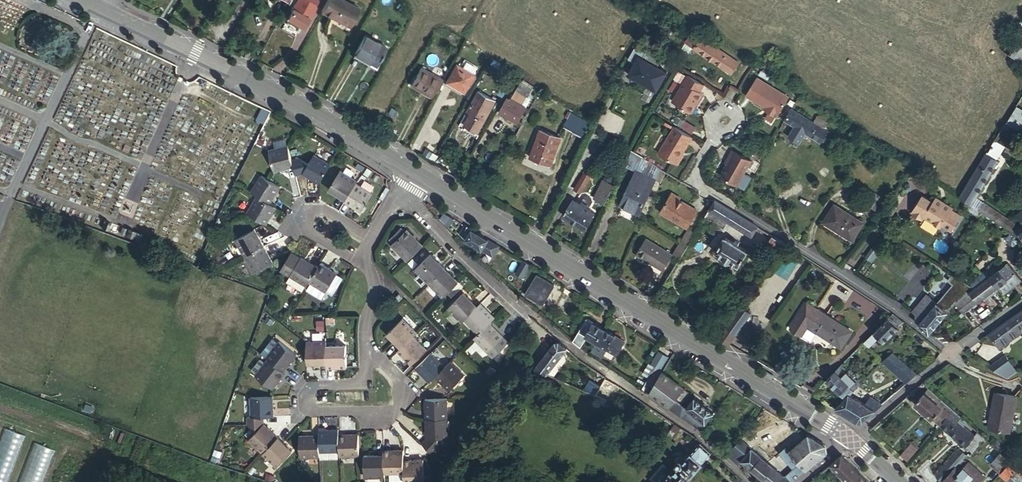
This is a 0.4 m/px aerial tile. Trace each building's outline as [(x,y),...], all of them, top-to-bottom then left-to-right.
[(294,9),(310,19),(317,7),(316,6),(320,0),(299,0),(294,9)] [(343,0),(328,0),(322,12),(349,27),(359,9),(343,0)] [(386,48),(365,36),(355,54),(376,66),(386,48)] [(738,62),(699,37),(693,47),(732,72),(738,62)] [(1021,64),(1021,48),(1009,40),(1002,51),(1021,64)] [(771,50),(763,62),(772,68),(780,56),(771,50)] [(636,53),(626,74),(657,89),(667,69),(636,53)] [(465,92),(470,82),(475,74),(457,64),(447,82),(465,92)] [(431,97),(442,79),(422,67),(412,85),(431,97)] [(701,82),(685,73),(669,100),(685,109),(689,102),(692,104),(700,91),(697,89),(701,82)] [(746,94),(765,106),(769,108),(768,110),(777,116),(789,96),(757,77),(746,94)] [(517,89),(527,95),(531,88),(521,81),(517,89)] [(494,99),(476,89),(466,109),(470,112),(464,123),(478,130),(494,99)] [(530,97),(527,95),(517,89),(511,99),(527,107),(531,99),(530,97)] [(527,107),(511,99),(509,97),(500,113),(518,123),(527,107)] [(1010,119),(1021,125),(1021,108),(1017,106),(1010,119)] [(792,108),(785,119),(821,141),(826,134),(819,130),(821,126),(792,108)] [(564,127),(584,137),(590,123),(571,113),(564,127)] [(691,135),(674,125),(658,152),(678,164),(681,158),(680,154),(691,135)] [(828,130),(821,126),(819,130),(826,134),(828,130)] [(562,137),(541,130),(531,157),(552,165),(562,137)] [(993,140),(958,196),(971,205),(999,160),(997,159),(1004,147),(993,140)] [(287,147),(268,152),(274,173),(292,167),(291,163),(287,147)] [(726,162),(729,163),(735,152),(733,150),(726,162)] [(735,152),(729,163),(721,176),(738,185),(751,161),(735,152)] [(319,185),(330,166),(313,155),(307,167),(302,175),(319,185)] [(291,163),(292,167),(295,177),(302,175),(307,167),(297,161),(291,163)] [(569,186),(575,189),(584,172),(579,169),(569,186)] [(657,179),(637,170),(621,203),(641,213),(657,179)] [(328,190),(346,201),(356,184),(357,182),(340,171),(328,190)] [(584,172),(575,189),(582,194),(591,176),(584,172)] [(261,177),(251,194),(257,198),(269,205),(280,188),(261,177)] [(605,177),(603,179),(615,185),(616,183),(605,177)] [(602,191),(597,199),(605,203),(615,185),(603,179),(598,189),(602,191)] [(356,184),(346,201),(344,203),(361,213),(372,194),(356,184)] [(867,189),(859,201),(871,208),(878,196),(867,189)] [(661,211),(687,227),(698,211),(680,200),(681,199),(672,193),(661,211)] [(935,200),(924,193),(912,210),(923,217),(926,214),(941,225),(954,206),(938,195),(935,200)] [(247,215),(265,226),(275,209),(269,205),(257,198),(247,215)] [(573,200),(564,216),(586,229),(595,213),(573,200)] [(759,226),(715,200),(705,217),(725,228),(729,222),(753,236),(759,226)] [(829,229),(849,241),(861,223),(833,205),(823,222),(830,227),(829,229)] [(445,213),(442,219),(450,227),(455,219),(445,213)] [(1020,234),(1021,232),(1021,225),(1013,232),(1017,236),(1020,234)] [(489,239),(466,226),(461,234),(468,240),(494,255),(500,247),(488,240),(489,239)] [(688,228),(680,242),(687,246),(695,232),(688,228)] [(235,242),(244,258),(263,248),(254,231),(235,242)] [(395,245),(406,235),(402,231),(392,241),(395,245)] [(392,248),(406,262),(422,246),(408,233),(406,235),(395,245),(392,248)] [(716,252),(725,257),(730,261),(740,266),(749,252),(738,245),(740,242),(736,240),(734,243),(725,237),(716,252)] [(671,255),(647,240),(638,255),(663,269),(671,255)] [(687,246),(680,242),(672,255),(679,259),(687,246)] [(877,246),(874,244),(866,256),(871,260),(878,250),(876,248),(877,246)] [(263,248),(244,258),(254,276),(273,266),(263,248)] [(785,276),(797,260),(786,252),(774,268),(785,276)] [(301,259),(292,254),(281,272),(290,277),(301,259)] [(415,271),(428,284),(445,268),(430,254),(415,271)] [(730,261),(725,257),(722,263),(727,266),(730,261)] [(1001,257),(987,269),(992,276),(1006,265),(1001,257)] [(309,284),(318,269),(301,259),(290,277),(290,278),(307,288),(309,284)] [(526,279),(531,265),(524,261),(517,274),(526,279)] [(1009,263),(1006,265),(1013,274),(1016,271),(1009,263)] [(320,265),(318,269),(309,284),(327,294),(337,275),(320,265)] [(1021,279),(1016,271),(1013,274),(1006,265),(992,276),(990,278),(997,287),(1008,278),(1012,282),(1016,278),(1019,282),(1021,279)] [(445,268),(428,284),(442,298),(459,282),(445,268)] [(987,269),(971,281),(976,288),(990,278),(992,276),(987,269)] [(556,284),(539,274),(528,292),(545,302),(556,284)] [(970,292),(956,303),(963,312),(997,287),(990,278),(976,288),(971,293),(970,292)] [(997,287),(1003,294),(1019,282),(1016,278),(1012,282),(1008,278),(997,287)] [(853,292),(847,302),(858,309),(864,299),(853,292)] [(926,292),(910,310),(913,312),(914,317),(928,300),(932,304),(931,306),(933,308),(937,303),(948,311),(926,292)] [(461,323),(464,320),(478,307),(463,293),(447,309),(461,323)] [(402,300),(398,296),(393,301),(397,305),(402,300)] [(928,300),(914,317),(912,319),(929,333),(948,311),(937,303),(933,308),(931,306),(932,304),(928,300)] [(478,334),(489,324),(495,318),(480,304),(478,307),(464,320),(478,334)] [(751,313),(742,307),(734,318),(743,324),(751,313)] [(851,332),(817,309),(807,325),(841,347),(851,332)] [(991,334),(1001,347),(1021,331),(1021,310),(991,334)] [(893,314),(865,343),(869,347),(879,337),(884,342),(904,322),(894,314),(893,314)] [(597,342),(604,329),(588,318),(580,332),(585,335),(597,342)] [(734,318),(720,338),(729,344),(743,324),(734,318)] [(322,319),(313,321),(315,330),(324,329),(322,319)] [(386,335),(401,349),(413,337),(415,335),(401,321),(386,335)] [(503,338),(489,324),(478,334),(473,339),(487,353),(503,338)] [(624,341),(604,329),(597,342),(592,350),(602,356),(607,348),(617,354),(624,341)] [(397,352),(411,366),(427,350),(413,337),(401,349),(397,352)] [(503,338),(487,353),(492,358),(508,343),(503,338)] [(327,365),(326,347),(326,343),(306,343),(307,365),(327,365)] [(567,350),(559,343),(556,344),(536,373),(547,380),(567,350)] [(270,362),(283,372),(296,356),(281,344),(268,361),(270,362)] [(327,369),(346,368),(347,368),(346,346),(326,347),(327,365),(327,369)] [(671,358),(658,351),(650,364),(663,371),(671,358)] [(917,374),(892,353),(882,362),(907,383),(917,374)] [(1003,380),(1017,370),(1005,353),(991,364),(1003,380)] [(431,354),(415,370),(429,383),(436,377),(445,368),(431,354)] [(445,368),(436,377),(449,390),(465,374),(451,361),(445,368)] [(285,374),(283,372),(270,362),(257,379),(272,391),(285,374)] [(663,371),(650,364),(644,374),(651,378),(644,390),(650,394),(663,372),(663,371)] [(827,380),(845,398),(854,390),(845,381),(848,378),(846,375),(849,372),(842,365),(827,380)] [(663,372),(650,394),(680,416),(699,428),(704,421),(706,422),(713,412),(695,398),(684,412),(674,404),(678,399),(682,402),(688,393),(663,372)] [(617,386),(607,379),(596,399),(608,404),(617,386)] [(845,398),(836,407),(858,421),(864,420),(883,403),(869,397),(863,403),(855,397),(862,390),(858,385),(854,390),(845,398)] [(944,402),(928,388),(924,392),(941,406),(944,402)] [(950,414),(953,410),(944,402),(941,406),(924,392),(914,404),(940,425),(950,414)] [(995,393),(992,409),(995,409),(991,427),(1009,431),(1016,397),(995,393)] [(272,418),(272,398),(252,399),(252,419),(263,419),(272,418)] [(448,419),(447,399),(424,400),(425,419),(448,419)] [(967,446),(971,450),(976,444),(971,441),(976,436),(950,414),(940,425),(966,447),(967,446)] [(263,425),(263,419),(252,419),(247,419),(246,427),(255,435),(263,425)] [(448,419),(425,419),(426,438),(439,437),(448,436),(448,419)] [(248,442),(263,455),(278,438),(263,425),(255,435),(248,442)] [(682,430),(675,425),(672,431),(678,436),(682,430)] [(319,432),(319,437),(320,454),(340,453),(340,436),(339,431),(319,432)] [(973,452),(986,438),(979,432),(976,436),(971,441),(976,444),(971,450),(973,452)] [(768,481),(793,481),(827,452),(825,444),(807,433),(790,449),(800,461),(793,467),(784,474),(752,449),(742,462),(768,481)] [(359,458),(358,435),(340,436),(340,453),(340,458),(359,458)] [(300,437),(300,460),(320,459),(320,454),(319,437),(300,437)] [(421,445),(433,456),(439,449),(439,437),(426,438),(421,445)] [(278,438),(263,455),(278,470),(293,452),(278,438)] [(740,441),(730,453),(742,462),(752,449),(740,441)] [(702,444),(685,463),(684,461),(683,460),(681,460),(680,461),(679,462),(679,463),(679,465),(663,481),(685,481),(712,453),(702,444)] [(793,467),(800,461),(790,449),(787,444),(779,450),(793,467)] [(906,460),(916,449),(910,444),(900,455),(906,460)] [(956,467),(967,455),(960,449),(936,474),(943,480),(956,467)] [(404,473),(403,461),(403,451),(384,452),(384,456),(384,474),(404,473)] [(1011,461),(1002,452),(992,464),(1001,473),(1010,462),(1011,461)] [(832,464),(852,481),(870,481),(842,455),(832,464)] [(384,474),(384,456),(364,457),(365,479),(384,478),(384,474)] [(403,461),(404,473),(404,481),(424,481),(423,461),(403,461)] [(1001,473),(1010,481),(1021,481),(1021,473),(1010,462),(1001,473)] [(961,471),(972,481),(980,481),(984,478),(968,463),(961,471)] [(956,467),(943,480),(945,481),(972,481),(961,471),(956,467)]
